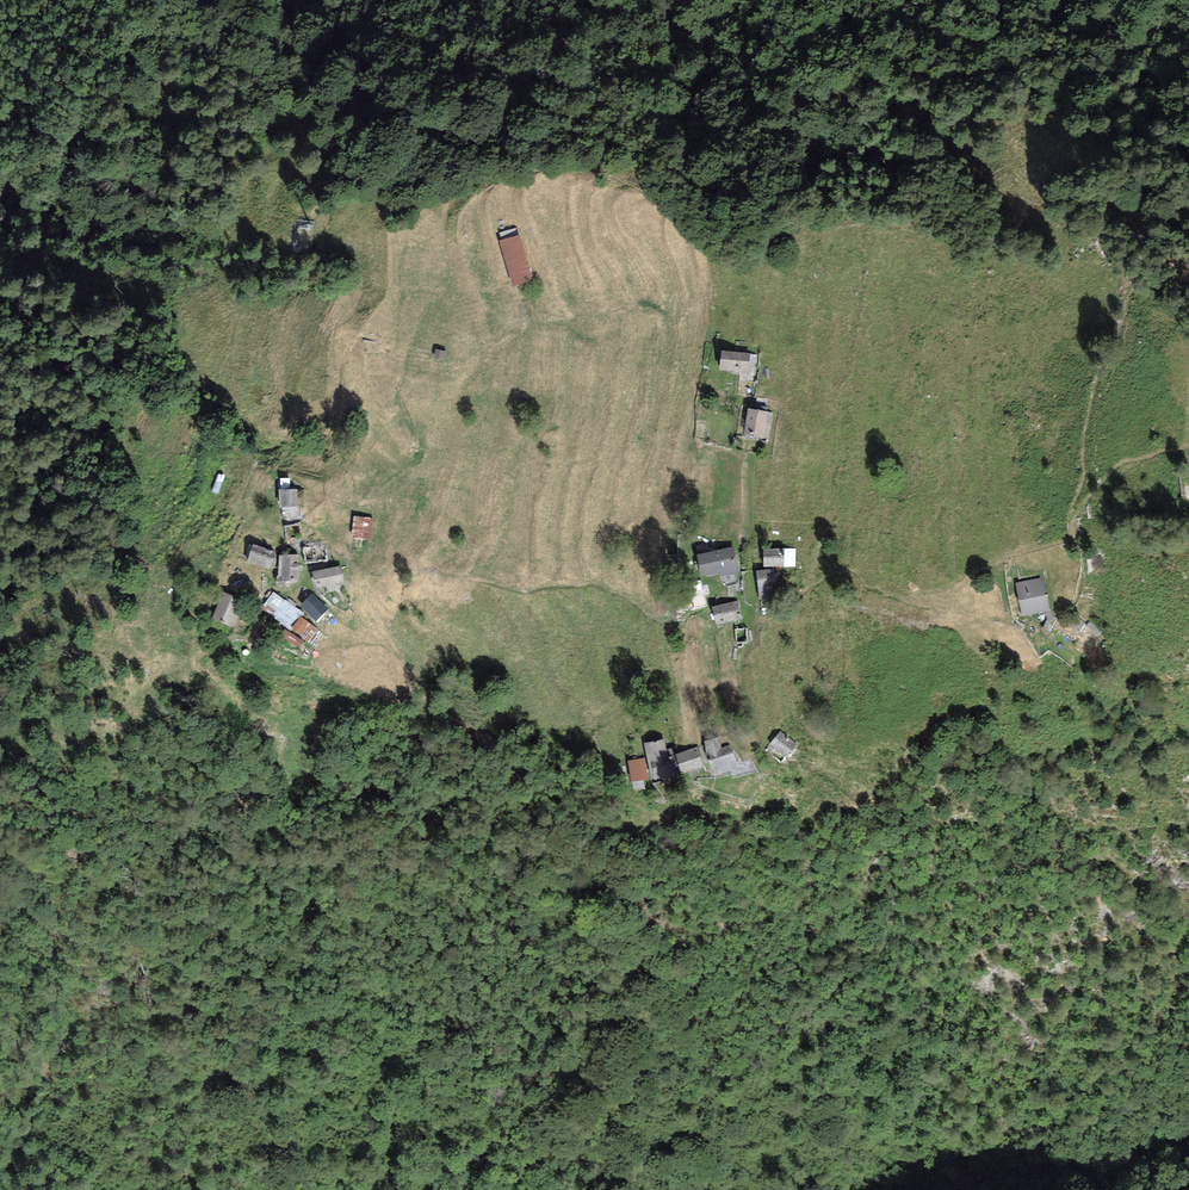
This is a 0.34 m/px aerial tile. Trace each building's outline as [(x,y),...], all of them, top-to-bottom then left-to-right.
[(501,240),(518,235),(516,228),(499,233),(501,240)] [(534,279),(520,235),(518,235),(501,240),(499,241),(513,285),(534,279)] [(750,353),(722,350),(720,370),(749,372),(750,353)] [(769,439),(773,412),(748,409),(744,435),(769,439)] [(297,489),(279,490),(280,508),(298,507),(297,489)] [(374,518),(354,515),(351,538),(371,540),(374,518)] [(276,552),(253,544),(247,562),(269,571),(276,552)] [(733,547),(697,555),(701,576),(719,572),(720,577),(738,573),(733,547)] [(785,548),(763,549),(763,567),(784,567),(785,548)] [(796,549),(785,548),(784,567),(795,567),(796,549)] [(298,580),(298,555),(282,555),(282,556),(278,556),(279,577),(282,576),(282,580),(298,580)] [(340,566),(312,572),(316,589),(344,583),(340,566)] [(776,569),(756,571),(759,600),(779,598),(776,569)] [(1045,577),(1015,582),(1022,618),(1051,613),(1045,577)] [(245,602),(223,592),(212,618),(235,627),(245,602)] [(304,613),(274,592),(261,608),(291,631),(292,629),(301,617),(304,613)] [(329,609),(312,593),(300,605),(316,622),(329,609)] [(712,607),(717,625),(741,619),(738,601),(712,607)] [(319,629),(301,617),(292,629),(309,642),(319,629)] [(304,641),(284,629),(279,637),(299,649),(304,641)] [(797,744),(780,731),(770,744),(787,757),(797,744)] [(719,736),(704,741),(707,755),(715,776),(741,766),(729,745),(721,748),(719,736)] [(665,738),(644,743),(652,782),(673,778),(672,775),(679,773),(671,748),(667,750),(665,738)] [(698,747),(675,754),(682,774),(704,766),(698,747)] [(645,757),(628,759),(632,782),(649,779),(645,757)]
